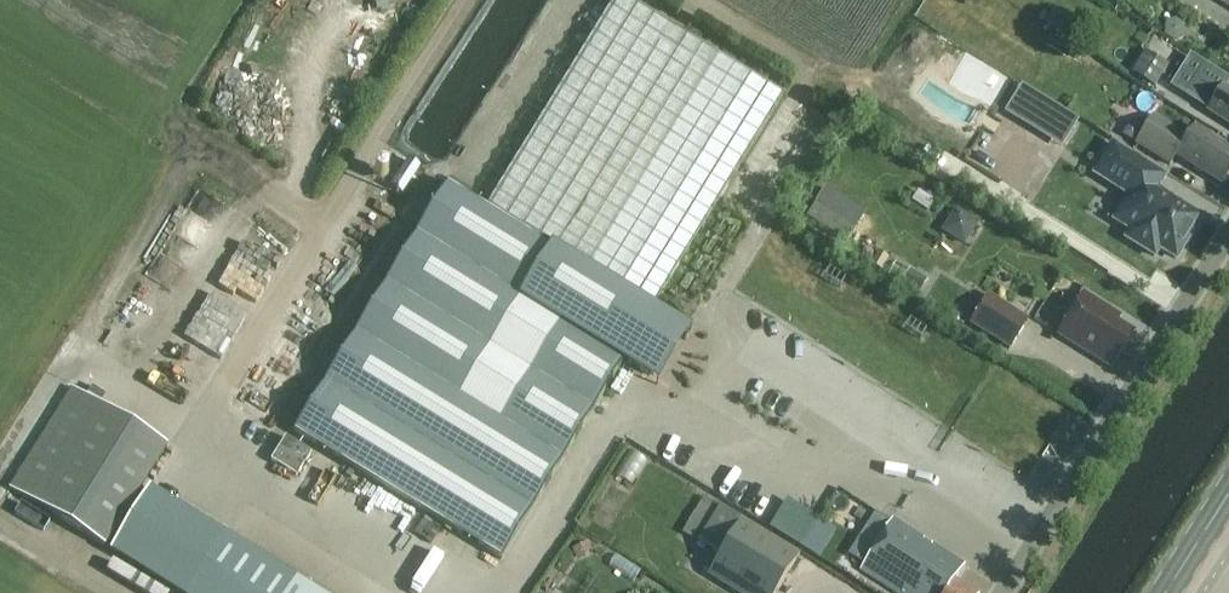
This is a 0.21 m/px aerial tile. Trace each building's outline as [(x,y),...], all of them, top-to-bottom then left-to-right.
[(653,317),(583,273),(590,262),(719,54),(632,0),(616,0),(485,212),(443,187),(291,432),(497,559),(621,360),(646,376),(675,330),(653,317)] [(1220,4),(1228,10),(1228,0),(1223,0),(1220,4)] [(1167,23),(1164,31),(1168,38),(1175,41),(1182,37),(1185,30),(1181,22),(1174,20),(1167,23)] [(1074,43),(1062,53),(1072,66),(1084,56),(1074,43)] [(1158,90),(1170,69),(1146,55),(1134,76),(1158,90)] [(1224,87),(1225,85),(1207,73),(1194,93),(1213,105),(1213,104),(1227,114),(1223,121),(1228,125),(1228,90),(1224,87)] [(1021,90),(1007,114),(1019,121),(1033,97),(1021,90)] [(1152,118),(1136,144),(1170,165),(1174,158),(1221,188),(1228,174),(1228,153),(1223,150),(1225,146),(1206,135),(1204,138),(1191,130),(1189,133),(1185,131),(1182,136),(1152,118)] [(1154,247),(1175,260),(1200,219),(1155,191),(1163,178),(1111,146),(1093,176),(1128,198),(1113,222),(1134,235),(1129,243),(1149,255),(1154,247)] [(824,192),(807,218),(844,241),(861,216),(824,192)] [(879,253),(871,264),(883,272),(891,260),(879,253)] [(1010,349),(1028,320),(989,295),(971,324),(1010,349)] [(1111,369),(1133,335),(1112,322),(1116,315),(1084,295),(1058,336),(1111,369)] [(145,379),(152,367),(131,356),(124,368),(145,379)] [(15,492),(108,550),(170,451),(77,393),(15,492)] [(312,452),(286,436),(271,461),(297,477),(312,452)] [(110,551),(125,560),(178,592),(189,592),(193,586),(214,552),(225,535),(164,497),(149,488),(138,506),(121,534),(114,545),(110,551)] [(660,504),(646,546),(684,559),(698,517),(660,504)] [(799,556),(720,508),(699,543),(719,555),(707,575),(737,592),(776,592),(799,556)] [(819,555),(836,528),(816,515),(798,541),(819,555)] [(953,583),(964,567),(893,521),(862,570),(898,592),(969,592),(953,583)] [(225,535),(214,552),(193,586),(189,592),(319,592),(225,535)]
